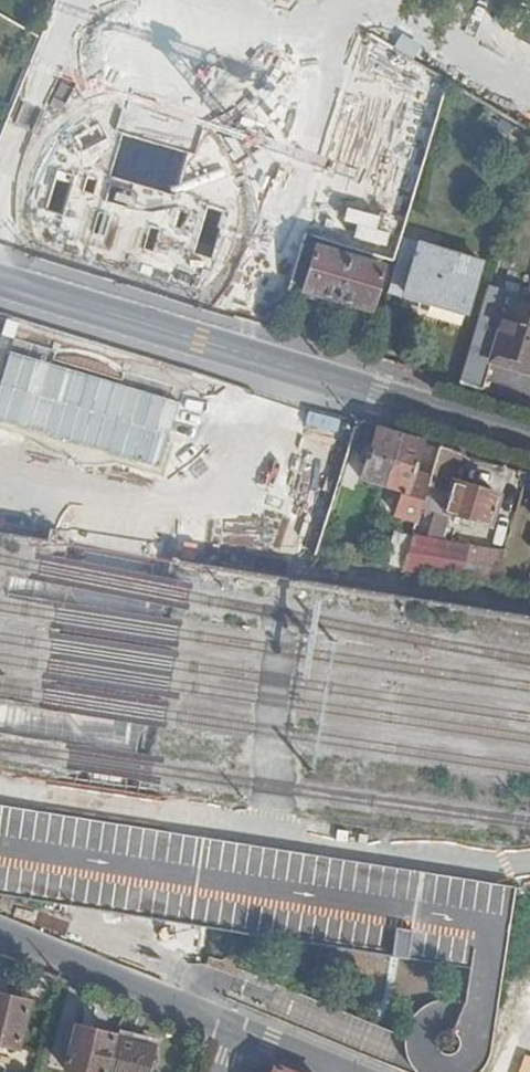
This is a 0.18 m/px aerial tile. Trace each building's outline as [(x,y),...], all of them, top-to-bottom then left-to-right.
[(33,273),(26,278),(8,298),(0,313),(0,417),(3,424),(19,445),(39,462),(62,474),(88,480),(114,481),(139,476),(163,465),(184,449),(201,429),(211,410),(218,390),(220,363),(217,337),(208,312),(202,303),(221,285),(236,262),(245,238),(248,214),(246,190),(239,166),(227,144),(211,125),(205,121),(218,116),(231,108),(243,98),(252,86),(262,67),(267,46),(267,24),(262,4),(259,0),(99,0),(95,7),(91,28),(91,50),(97,70),(106,86),(114,96),(94,100),(71,110),(51,126),(35,145),(23,167),(16,193),(15,221),(21,247),(33,272),(33,273)] [(411,227),(390,292),(408,297),(414,280),(439,287),(474,298),(488,250),(411,227)] [(304,290),(338,300),(352,257),(317,246),(304,290)] [(352,257),(338,300),(352,304),(372,310),(387,267),(352,257)] [(459,383),(484,391),(495,353),(529,364),(529,304),(517,300),(519,291),(489,282),(459,383)] [(362,479),(385,486),(400,436),(375,428),(362,479)] [(424,509),(433,478),(414,473),(423,443),(400,436),(385,486),(404,492),(398,510),(421,518),(424,509)] [(336,453),(284,439),(274,473),(326,488),(336,453)] [(457,484),(466,456),(441,448),(433,478),(424,509),(447,516),(457,484)] [(501,498),(457,484),(447,516),(491,530),(501,498)] [(406,572),(429,575),(438,545),(415,541),(406,572)] [(429,575),(499,586),(507,557),(438,545),(429,575)] [(393,923),(390,952),(407,954),(409,925),(393,923)] [(25,1003),(0,996),(0,1046),(13,1049),(25,1003)] [(74,1025),(63,1069),(74,1071),(145,1071),(147,1065),(151,1045),(74,1025)]
